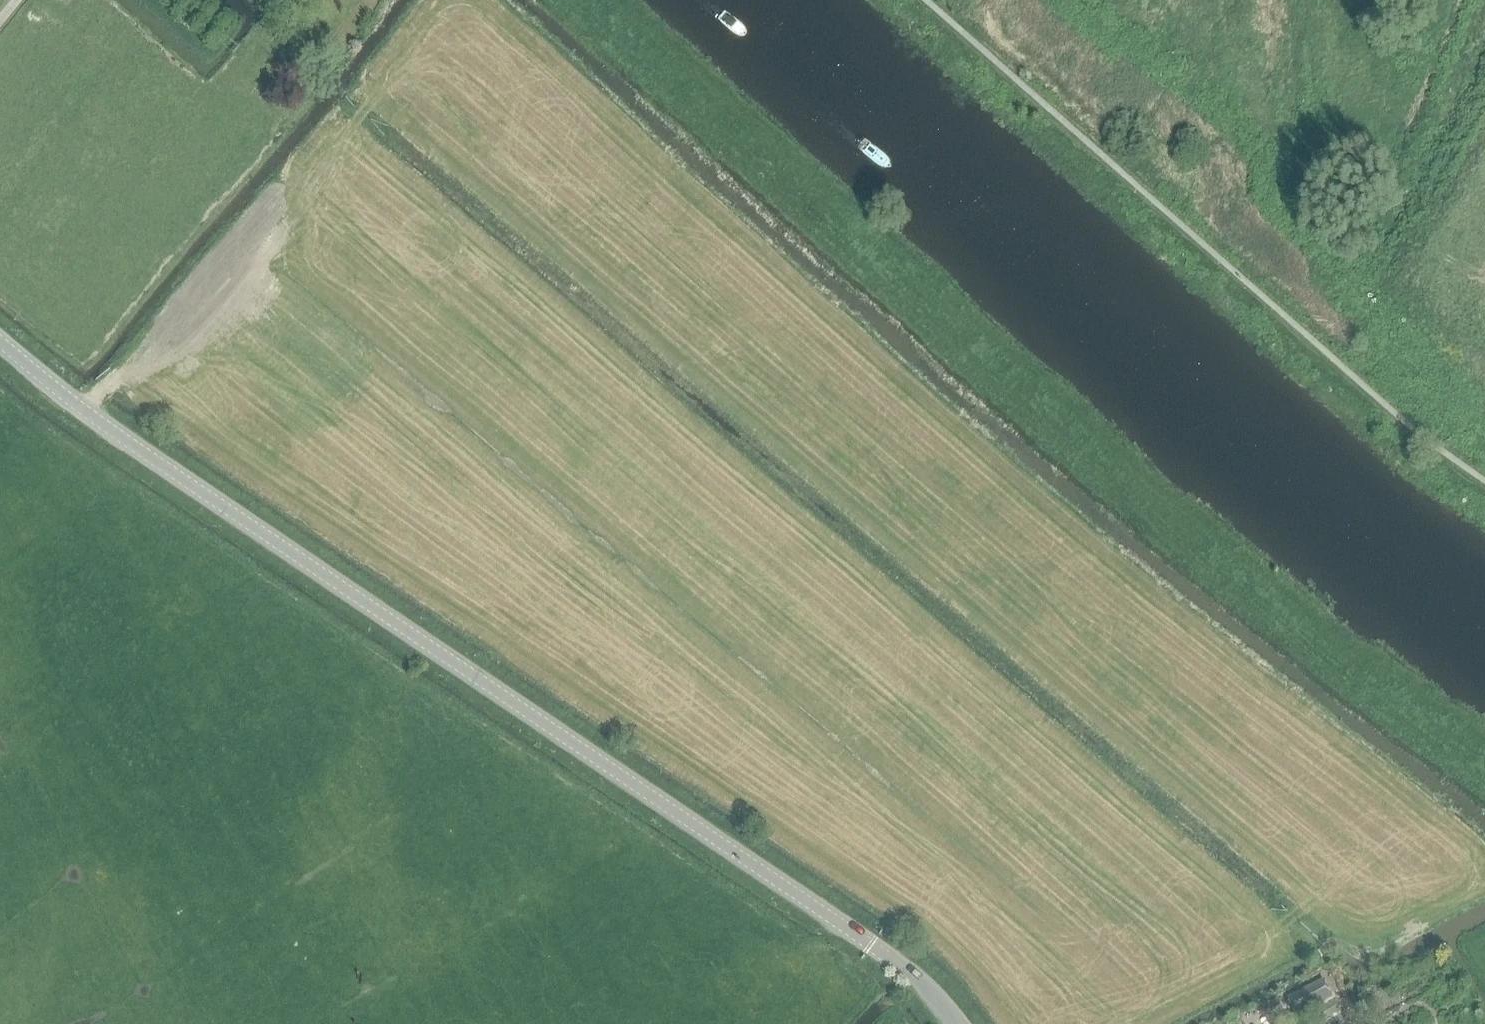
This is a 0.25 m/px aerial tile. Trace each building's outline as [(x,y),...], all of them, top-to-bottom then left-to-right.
[(1294,1014),(1330,996),(1322,979),(1285,997),(1294,1014)]
